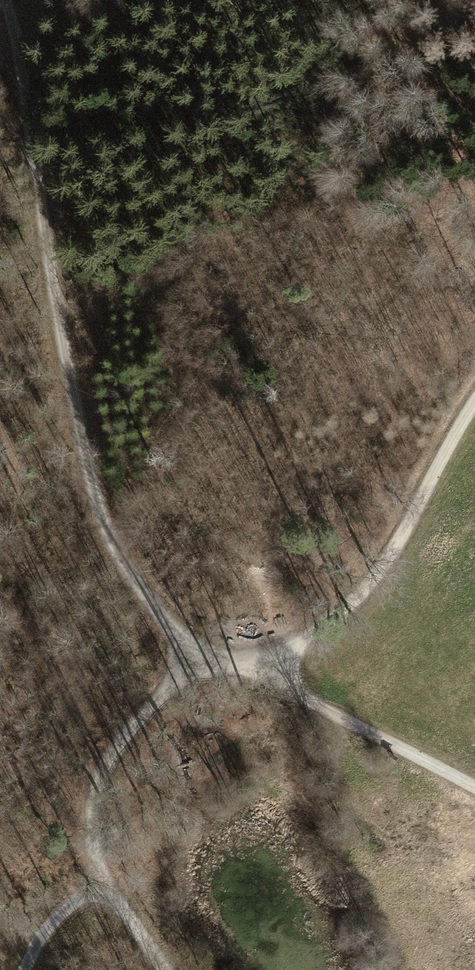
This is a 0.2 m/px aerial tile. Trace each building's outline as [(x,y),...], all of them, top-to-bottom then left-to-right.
[(117,834),(113,826),(106,829),(110,838),(117,834)]
